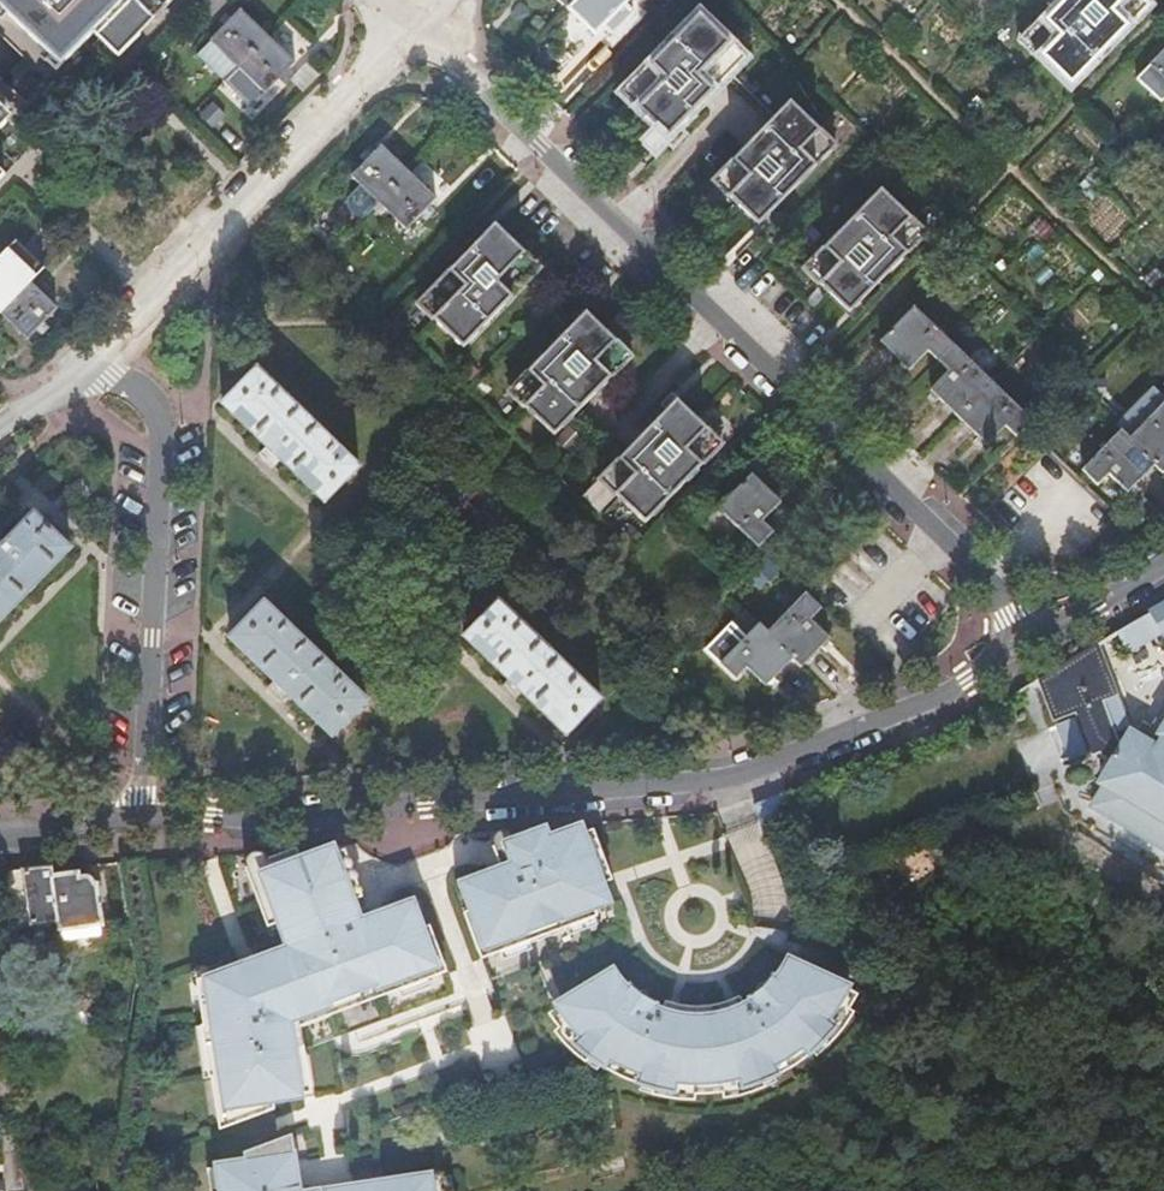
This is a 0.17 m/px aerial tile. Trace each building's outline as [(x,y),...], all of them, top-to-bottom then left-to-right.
[(43,51),(49,56),(54,51),(63,61),(65,62),(92,34),(117,58),(139,35),(148,25),(133,10),(138,4),(134,0),(0,0),(0,8),(43,51)] [(577,0),(558,0),(568,10),(577,0)] [(568,10),(595,36),(626,5),(620,0),(577,0),(568,10)] [(1041,52),(1071,81),(1138,11),(1127,0),(1061,0),(1034,27),(1050,43),(1041,52)] [(1138,11),(1148,2),(1146,0),(1127,0),(1138,11)] [(237,65),(267,37),(239,8),(224,24),(209,40),(237,65)] [(718,48),(727,38),(698,9),(630,78),(646,94),(637,103),(648,115),(657,105),(675,123),(734,63),(718,48)] [(224,24),(229,18),(224,13),(218,19),(224,24)] [(1025,37),(1041,52),(1050,43),(1034,27),(1025,37)] [(294,63),(267,37),(237,65),(265,92),(294,63)] [(743,54),(727,38),(718,48),(734,63),(743,54)] [(237,65),(209,40),(195,55),(223,80),(237,65)] [(49,56),(43,51),(38,56),(44,62),(45,60),(55,69),(59,66),(63,61),(54,51),(49,56)] [(1149,65),(1163,79),(1163,51),(1149,65)] [(646,94),(630,78),(621,88),(637,103),(646,94)] [(5,121),(9,116),(13,112),(4,103),(5,101),(0,96),(0,116),(5,121)] [(808,136),(818,127),(788,98),(722,167),(737,183),(728,192),(740,203),(749,194),(767,211),(825,152),(808,136)] [(657,105),(648,115),(646,117),(671,141),(682,129),(675,123),(657,105)] [(834,142),(818,127),(808,136),(825,152),(834,142)] [(378,202),(408,172),(381,145),(350,176),(378,202)] [(737,183),(722,167),(712,177),(728,192),(737,183)] [(435,198),(408,172),(378,202),(405,228),(435,198)] [(899,224),(909,215),(879,186),(812,255),(828,271),(818,280),(830,291),(839,282),(857,299),(915,240),(899,224)] [(749,194),(740,203),(737,206),(762,230),(774,218),(767,211),(749,194)] [(502,248),(511,239),(513,237),(488,212),(477,224),(484,231),(502,248)] [(924,230),(909,215),(899,224),(915,240),(924,230)] [(442,307),(432,317),(462,346),(530,275),(514,260),(523,250),(511,239),(502,248),(484,231),(425,292),(442,307)] [(27,282),(40,269),(12,241),(0,254),(0,310),(27,282)] [(514,260),(530,275),(539,265),(523,250),(514,260)] [(828,271),(812,255),(802,265),(818,280),(828,271)] [(0,310),(0,315),(25,338),(53,309),(27,282),(0,310)] [(839,282),(830,291),(828,294),(852,318),(864,306),(857,299),(839,282)] [(416,302),(432,317),(442,307),(425,292),(416,302)] [(569,313),(575,320),(594,337),(603,328),(605,325),(580,301),(569,313)] [(928,352),(935,359),(950,342),(913,307),(879,341),(908,369),(928,352)] [(575,320),(517,380),(533,395),(524,405),(553,434),(621,364),(605,349),(614,339),(603,328),(594,337),(575,320)] [(630,354),(614,339),(605,349),(621,364),(630,354)] [(950,342),(935,359),(948,371),(931,390),(987,444),(1004,426),(1014,434),(1031,420),(950,342)] [(533,395),(517,380),(508,389),(524,405),(533,395)] [(659,401),(666,408),(684,425),(693,416),(695,414),(670,390),(659,401)] [(1121,429),(1129,438),(1128,439),(1154,464),(1153,464),(1163,474),(1163,473),(1163,406),(1130,438),(1121,429)] [(666,408),(608,468),(624,484),(615,493),(644,522),(711,452),(695,437),(705,427),(693,416),(684,425),(666,408)] [(721,442),(705,427),(695,437),(711,452),(721,442)] [(1129,438),(1121,429),(1081,470),(1096,485),(1108,474),(1127,492),(1152,467),(1161,477),(1163,474),(1153,464),(1154,464),(1128,439),(1129,438)] [(624,484),(608,468),(598,478),(615,493),(624,484)] [(777,501),(750,473),(717,508),(757,546),(771,531),(760,519),(777,501)] [(30,513),(1,543),(0,544),(0,619),(67,550),(30,513)] [(792,656),(791,656),(800,665),(801,664),(828,636),(810,617),(820,607),(804,591),(767,630),(766,631),(792,656)] [(599,698),(497,600),(461,636),(564,735),(599,698)] [(364,703),(261,602),(227,640),(330,737),(364,703)] [(1113,633),(1125,653),(1129,648),(1159,631),(1163,636),(1163,635),(1163,602),(1113,633)] [(765,684),(791,656),(792,656),(766,631),(758,622),(720,661),(735,677),(747,665),(765,684)] [(1037,680),(1053,721),(1076,713),(1077,717),(1055,725),(1069,759),(1089,752),(1094,753),(1104,759),(1099,769),(1104,772),(1099,782),(1103,785),(1091,806),(1163,850),(1163,710),(1145,742),(1129,732),(1118,741),(1109,722),(1124,716),(1098,642),(1037,680)] [(545,827),(545,826),(543,827),(515,838),(513,834),(507,831),(502,830),(497,832),(493,836),(492,841),(492,846),(500,867),(475,876),(472,875),(467,874),(463,874),(458,877),(456,881),(455,886),(456,891),(458,895),(462,897),(463,898),(469,910),(463,913),(478,953),(494,946),(497,953),(500,952),(529,942),(530,941),(531,940),(529,934),(560,922),(562,929),(564,928),(565,928),(594,917),(597,916),(594,909),(611,903),(603,883),(596,863),(593,855),(584,832),(581,824),(580,824),(548,836),(545,827)] [(592,829),(584,832),(593,855),(601,853),(592,829)] [(336,852),(333,845),(299,857),(295,848),(266,859),(263,854),(259,852),(254,851),(249,853),(245,857),(243,862),(244,867),(258,903),(268,900),(280,933),(287,953),(255,965),(254,966),(255,969),(241,975),(237,965),(223,970),(195,980),(197,990),(202,1026),(205,1042),(208,1062),(210,1078),(213,1095),(220,1094),(222,1110),(225,1128),(273,1110),(272,1103),(302,1099),(301,1094),(296,1063),(295,1054),(290,1023),(328,1008),(328,1006),(330,1004),(373,989),(375,988),(376,991),(392,985),(395,991),(398,990),(427,980),(429,978),(427,972),(443,966),(428,926),(423,928),(419,917),(421,913),(422,909),(421,904),(418,900),(414,897),(409,896),(405,897),(401,899),(397,903),(396,906),(361,919),(358,911),(348,884),(342,869),(336,852)] [(344,849),(336,852),(342,869),(350,866),(344,849)] [(603,860),(596,863),(603,883),(611,880),(603,860)] [(50,873),(50,868),(5,872),(7,891),(14,895),(24,895),(31,925),(57,922),(58,932),(62,931),(63,938),(96,935),(96,926),(99,926),(99,922),(97,907),(96,902),(96,899),(88,899),(86,890),(90,884),(84,873),(76,876),(74,870),(50,873)] [(355,881),(348,884),(358,911),(365,908),(355,881)] [(99,883),(90,884),(86,890),(88,899),(96,899),(96,902),(102,901),(99,883)] [(268,900),(258,903),(270,937),(280,933),(268,900)] [(97,907),(99,922),(105,921),(103,906),(97,907)] [(597,925),(594,917),(565,928),(568,936),(597,925)] [(565,931),(564,928),(562,929),(560,922),(529,934),(531,940),(530,941),(531,943),(565,931)] [(532,949),(529,942),(500,952),(502,960),(532,949)] [(494,946),(478,953),(480,959),(497,953),(494,946)] [(780,971),(775,978),(780,982),(787,974),(795,961),(789,958),(780,971)] [(244,962),(237,965),(241,975),(255,969),(254,966),(255,965),(253,959),(244,962)] [(614,984),(606,972),(554,1004),(566,1022),(575,1032),(580,1037),(573,1045),(576,1048),(584,1055),(593,1062),(600,1066),(604,1069),(610,1060),(637,1074),(639,1075),(635,1084),(655,1090),(663,1092),(674,1094),(675,1084),(706,1085),(741,1080),(742,1089),(743,1089),(761,1083),(779,1075),(774,1066),(785,1060),(802,1048),(809,1056),(823,1042),(831,1034),(836,1027),(828,1021),(830,1019),(848,992),(851,986),(795,961),(787,974),(780,982),(775,978),(773,977),(762,989),(749,999),(751,1001),(743,1005),(730,1011),(711,1015),(696,1016),(680,1015),(663,1010),(654,1007),(656,1005),(641,996),(629,986),(627,988),(622,993),(614,984)] [(192,986),(197,990),(195,980),(223,970),(221,963),(208,968),(201,966),(195,968),(191,973),(190,979),(192,986)] [(446,972),(443,966),(427,972),(429,978),(446,972)] [(612,968),(606,972),(614,984),(622,993),(627,988),(619,979),(612,968)] [(429,987),(427,980),(398,990),(401,998),(429,987)] [(375,997),(373,989),(330,1004),(333,1012),(375,997)] [(856,997),(848,992),(830,1019),(828,1021),(836,1027),(831,1034),(823,1042),(828,1046),(835,1038),(842,1029),(845,1026),(854,1013),(849,1010),(853,1003),(856,997)] [(710,1007),(711,1015),(730,1011),(743,1005),(739,998),(731,1001),(725,1004),(710,1007)] [(666,1002),(663,1010),(680,1015),(696,1016),(696,1008),(681,1006),(675,1005),(666,1002)] [(575,1032),(566,1022),(558,1028),(573,1045),(580,1037),(575,1032)] [(197,1043),(205,1042),(202,1026),(194,1027),(197,1043)] [(597,1071),(600,1066),(593,1062),(584,1055),(576,1048),(572,1052),(589,1066),(597,1071)] [(803,1061),(809,1056),(802,1048),(785,1060),(774,1066),(779,1075),(803,1061)] [(619,1077),(635,1084),(639,1075),(637,1074),(610,1060),(604,1069),(607,1070),(619,1077)] [(202,1079),(210,1078),(208,1062),(199,1063),(202,1079)] [(302,1062),(296,1063),(301,1094),(307,1094),(302,1062)] [(763,1089),(761,1083),(743,1089),(742,1089),(741,1080),(706,1085),(675,1084),(674,1094),(663,1092),(655,1090),(653,1096),(675,1100),(693,1101),(694,1095),(705,1095),(723,1093),(724,1099),(749,1094),(763,1089)] [(216,1111),(222,1110),(220,1094),(213,1095),(216,1111)] [(290,1136),(276,1141),(243,1154),(244,1160),(214,1165),(214,1169),(218,1190),(299,1190),(290,1136)] [(214,1169),(206,1170),(209,1190),(218,1190),(214,1169)] [(443,1178),(442,1172),(439,1173),(381,1181),(354,1185),(314,1190),(445,1190),(443,1178)] [(443,1178),(445,1190),(452,1190),(450,1176),(443,1178)]
